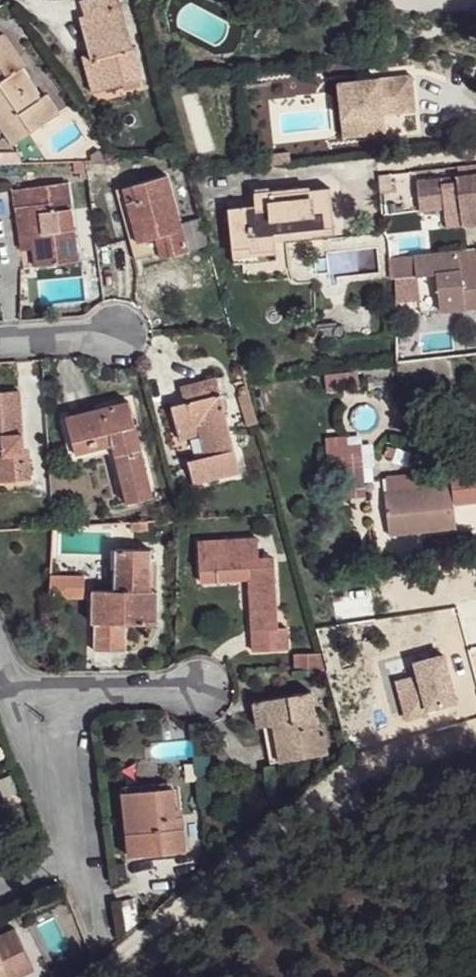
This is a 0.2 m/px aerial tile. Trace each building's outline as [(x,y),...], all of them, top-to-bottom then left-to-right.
[(81,13),(82,18),(91,46),(94,59),(103,59),(108,93),(146,80),(125,0),(92,0),(84,2),(88,13),(81,13)] [(0,36),(0,63),(9,76),(0,81),(0,85),(2,89),(0,90),(0,122),(18,145),(64,113),(50,95),(41,100),(20,69),(26,64),(4,33),(0,36)] [(91,46),(80,48),(94,96),(108,93),(103,59),(94,59),(91,46)] [(338,77),(344,131),(370,129),(368,110),(382,108),(381,96),(397,94),(398,101),(414,100),(411,70),(338,77)] [(382,108),(414,104),(414,100),(398,101),(397,94),(381,96),(382,108)] [(382,108),(368,110),(370,129),(384,127),(382,108)] [(454,172),(460,221),(475,219),(475,169),(454,172)] [(439,173),(415,176),(418,206),(443,203),(439,173)] [(171,176),(138,186),(159,263),(192,251),(171,176)] [(229,220),(234,264),(278,262),(278,235),(331,228),(332,183),(295,187),(294,177),(271,180),(272,202),(258,203),(259,196),(240,198),(242,218),(229,220)] [(258,182),(259,196),(258,203),(272,202),(271,180),(258,182)] [(28,189),(35,267),(78,259),(70,184),(28,189)] [(15,192),(21,267),(35,267),(28,189),(15,192)] [(230,198),(229,220),(242,218),(240,198),(230,198)] [(412,249),(415,270),(434,268),(438,304),(475,300),(475,263),(459,264),(458,244),(412,249)] [(228,381),(190,389),(197,407),(182,412),(187,430),(207,424),(213,455),(195,459),(202,488),(249,473),(228,381)] [(29,482),(29,458),(20,460),(18,391),(0,392),(0,484),(29,482)] [(64,422),(70,457),(107,452),(115,511),(146,504),(128,410),(64,422)] [(456,482),(390,492),(396,534),(463,524),(459,501),(475,498),(475,468),(455,471),(456,482)] [(202,541),(203,583),(223,581),(223,569),(253,569),(255,651),(291,651),(291,627),(279,627),(280,557),(263,559),(263,539),(202,541)] [(104,628),(100,655),(134,655),(138,626),(165,626),(167,606),(153,606),(154,590),(157,551),(122,549),(119,591),(95,592),(95,628),(104,628)] [(82,579),(50,577),(50,598),(83,598),(82,579)] [(154,590),(153,606),(167,606),(167,588),(154,590)] [(282,723),(280,763),(326,762),(326,742),(319,742),(321,697),(299,698),(301,707),(274,707),(273,724),(282,723)] [(268,723),(269,763),(280,763),(282,723),(273,724),(274,707),(301,707),(299,698),(260,700),(261,724),(268,723)] [(118,814),(125,853),(184,841),(179,802),(170,804),(166,781),(129,788),(132,810),(118,814)] [(113,790),(118,814),(132,810),(129,788),(113,790)] [(32,968),(10,929),(0,934),(0,976),(17,976),(32,968)]
